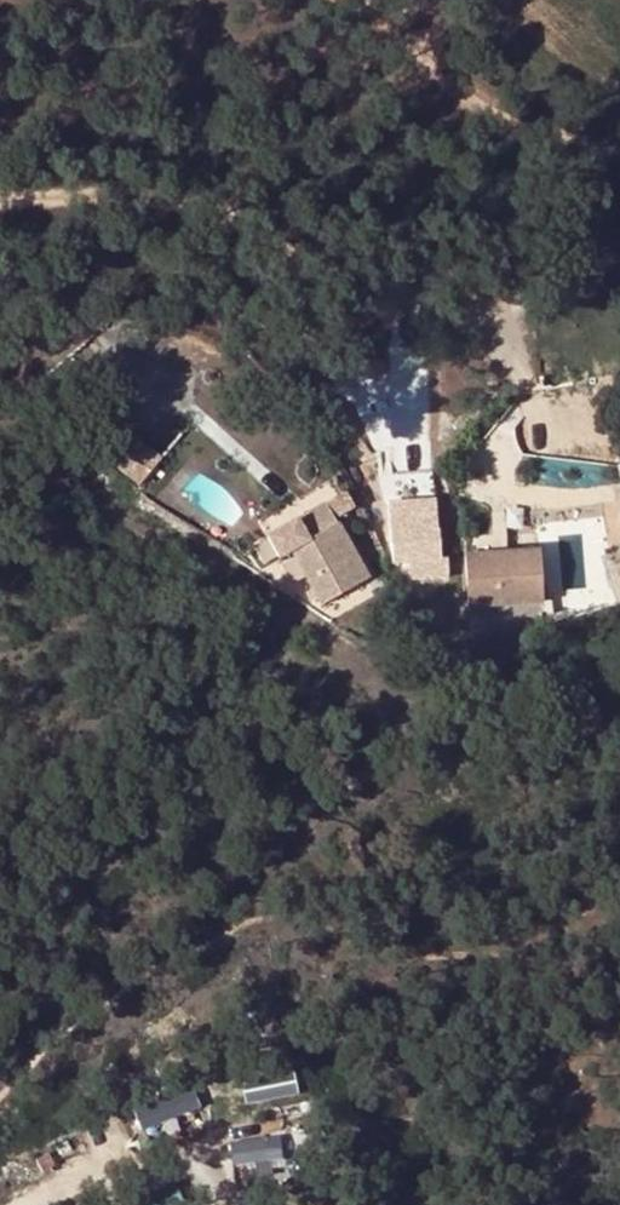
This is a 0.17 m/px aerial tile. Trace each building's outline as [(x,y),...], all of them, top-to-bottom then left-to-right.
[(333,380),(352,413),(363,406),(368,404),(348,370),(333,380)] [(363,406),(374,425),(378,423),(368,404),(363,406)] [(363,406),(352,413),(363,431),(374,425),(363,406)] [(592,415),(581,415),(582,425),(592,424),(592,415)] [(385,503),(383,485),(371,487),(372,504),(385,503)] [(414,523),(438,522),(436,503),(413,503),(414,523)] [(275,555),(281,564),(284,569),(299,561),(326,607),(368,582),(326,508),(308,518),(319,539),(310,544),(302,548),(297,542),(275,555)] [(306,515),(296,520),(310,544),(319,539),(308,518),(306,515)] [(310,544),(296,520),(265,538),(275,555),(297,542),(302,548),(310,544)] [(441,563),(438,522),(414,523),(392,524),(394,565),(409,564),(410,582),(449,580),(448,562),(441,563)] [(545,604),(540,551),(465,557),(469,610),(545,604)] [(433,631),(424,618),(415,623),(423,637),(433,631)] [(142,1131),(205,1107),(193,1077),(131,1100),(142,1131)] [(290,1132),(234,1139),(237,1168),(293,1161),(290,1132)] [(141,1204),(178,1204),(175,1194),(140,1204),(141,1204)]
